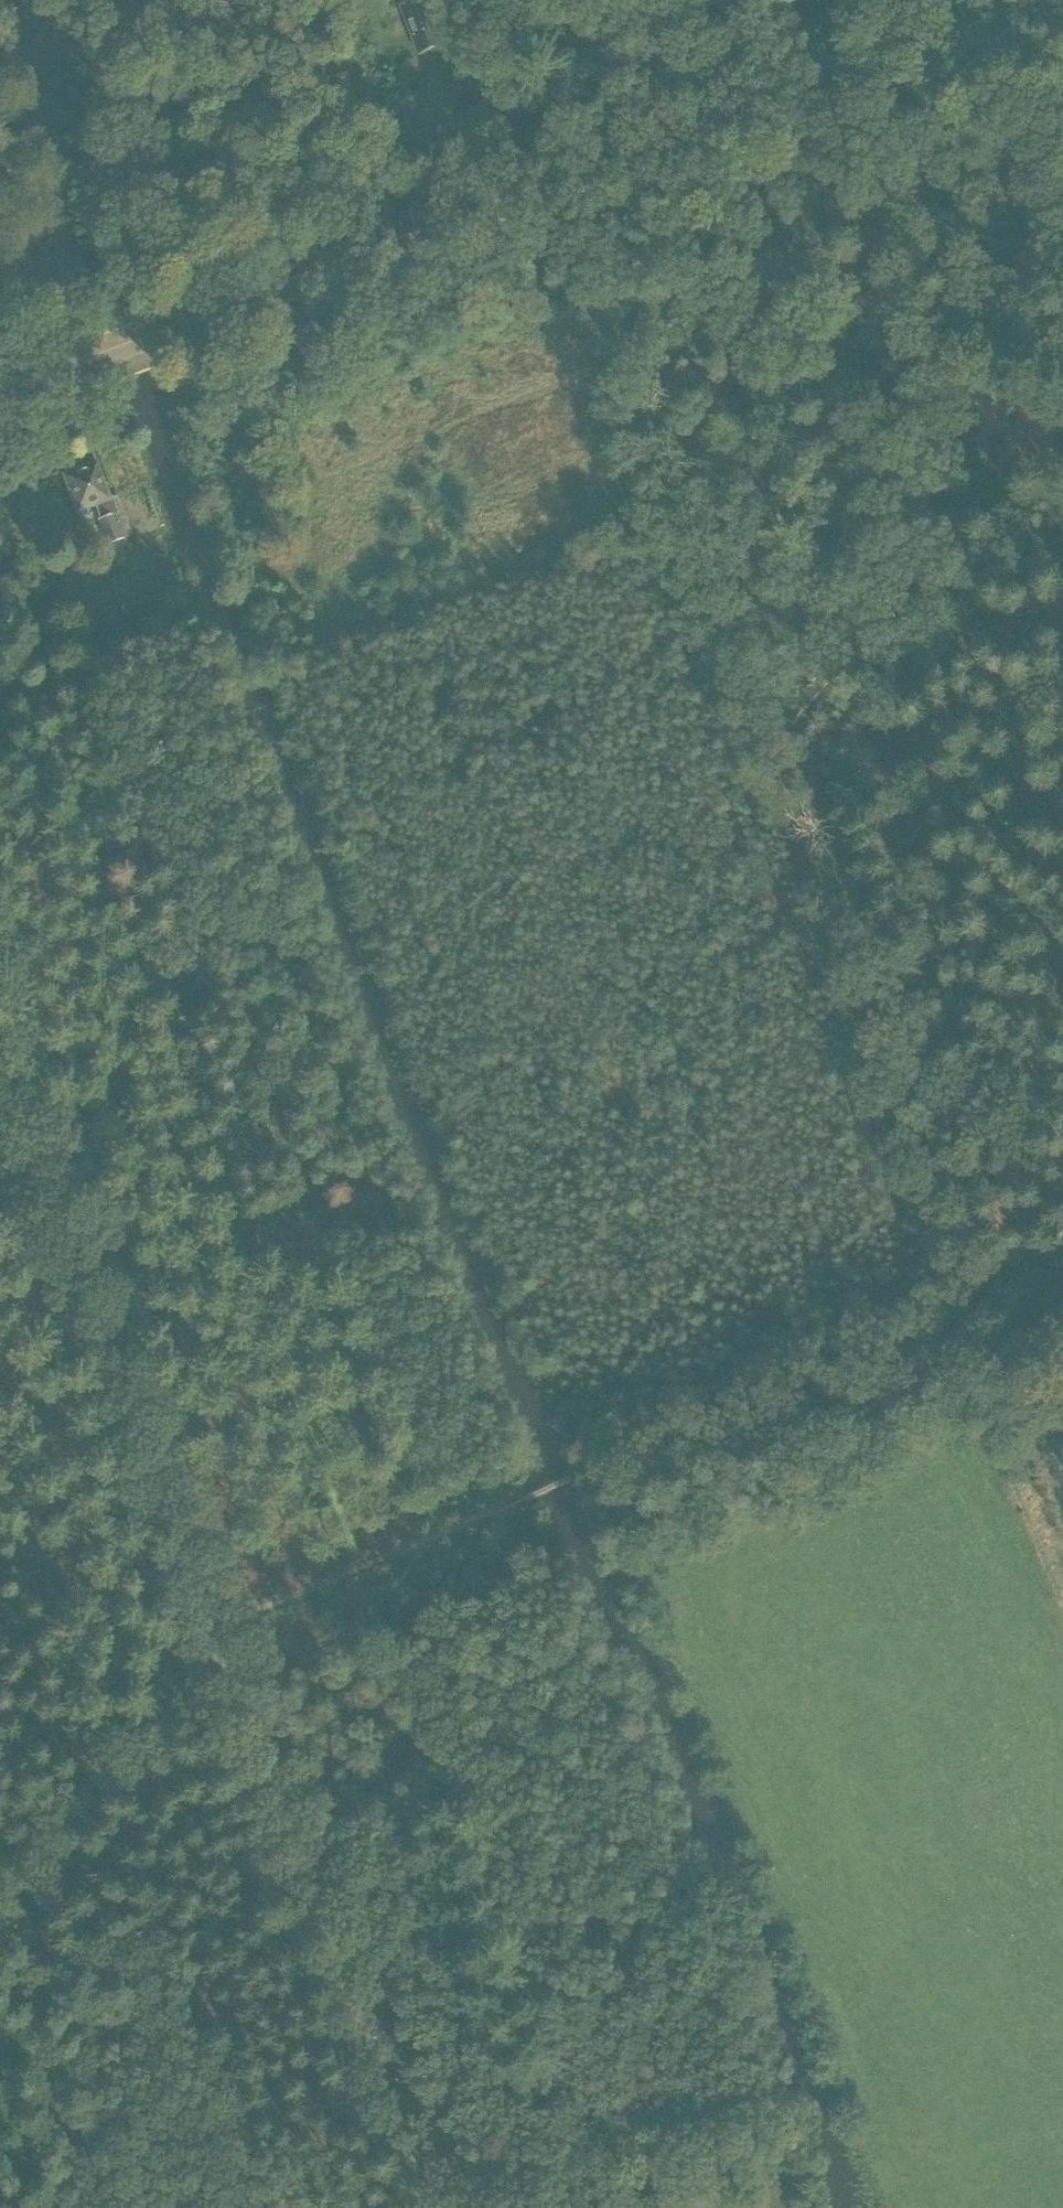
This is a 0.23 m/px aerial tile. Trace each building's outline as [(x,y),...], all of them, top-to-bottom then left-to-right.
[(444,45),(427,0),(418,0),(404,0),(406,5),(402,6),(421,54),(444,45)] [(108,544),(122,539),(113,515),(118,513),(112,497),(109,498),(96,463),(64,474),(78,511),(95,504),(100,519),(99,519),(108,544)]
